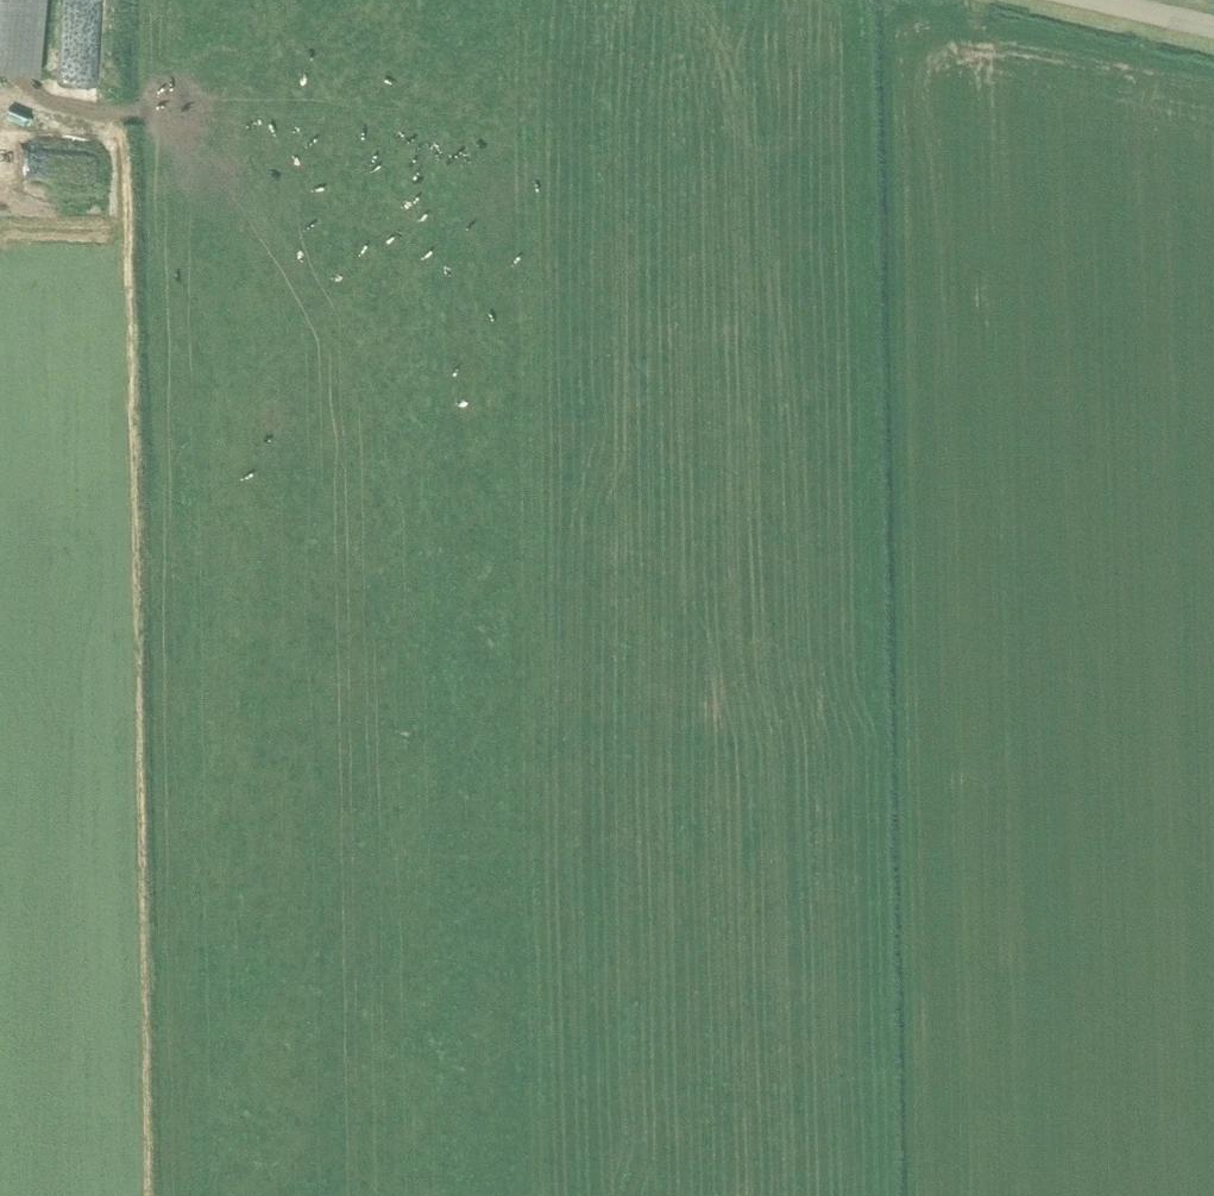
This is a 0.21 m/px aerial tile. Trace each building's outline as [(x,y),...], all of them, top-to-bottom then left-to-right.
[(38,73),(44,0),(0,0),(0,69),(38,73)]
